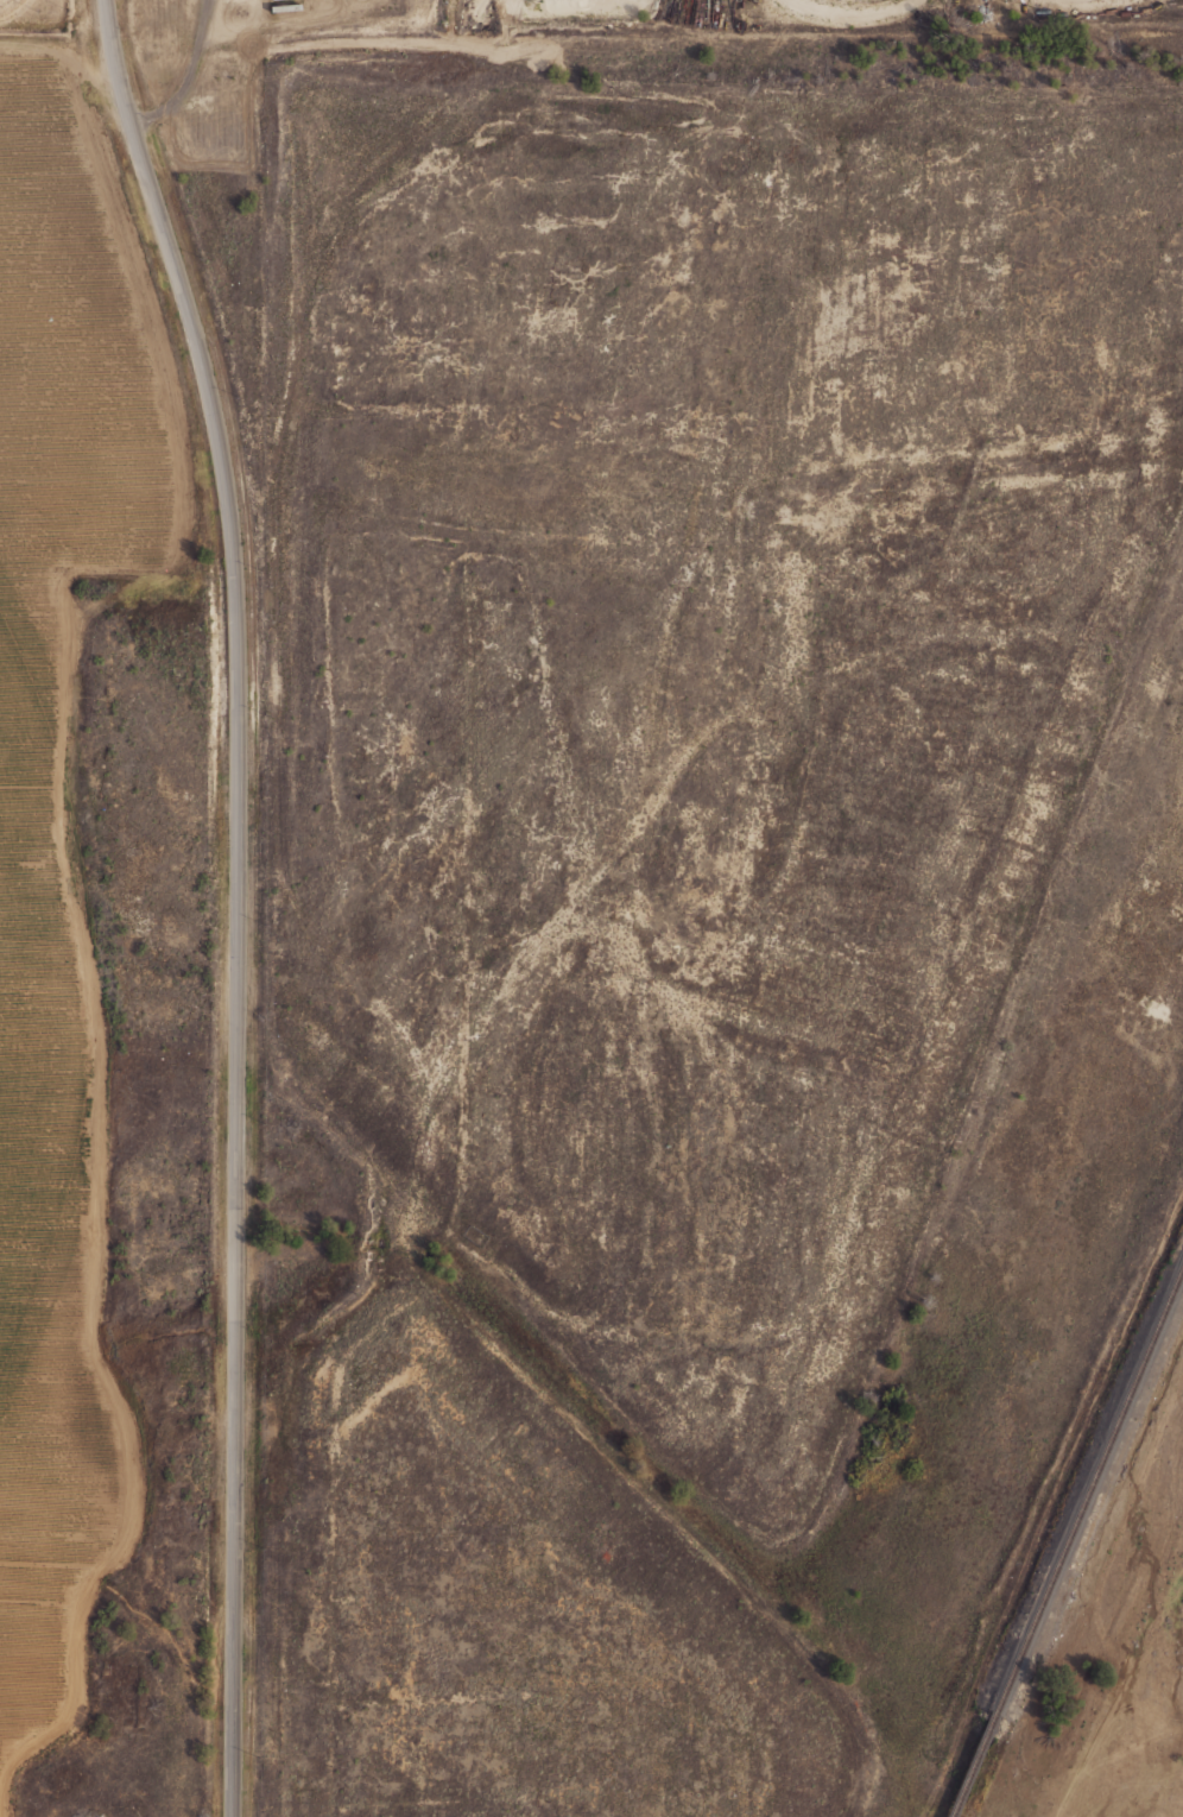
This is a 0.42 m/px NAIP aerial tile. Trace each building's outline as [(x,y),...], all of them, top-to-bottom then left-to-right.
[(272,6),(303,4),(303,10),(272,12),(272,6)]
